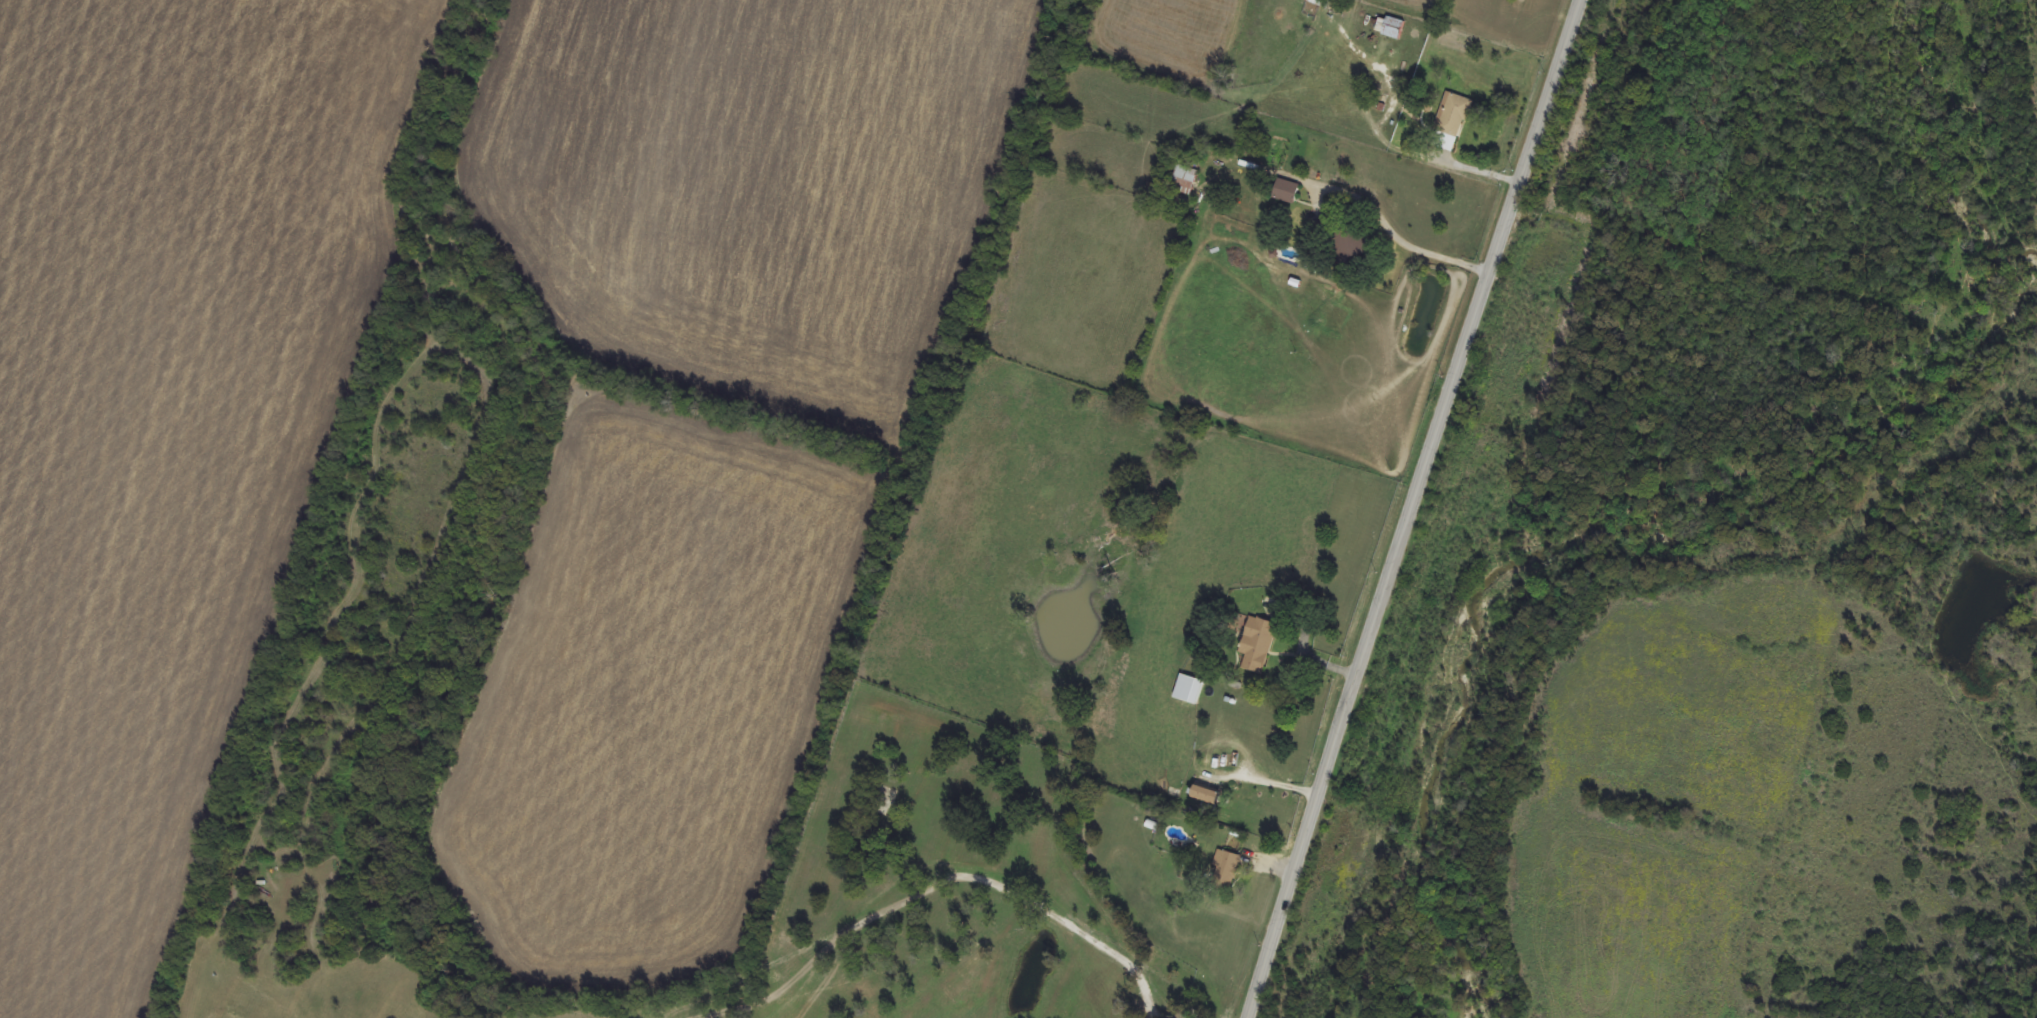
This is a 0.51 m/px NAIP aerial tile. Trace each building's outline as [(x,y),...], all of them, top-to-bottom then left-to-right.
[(1401,38),(1404,21),(1381,17),(1377,34),(1401,38)] [(1471,98),(1445,92),(1433,146),(1458,152),(1471,98)] [(1188,206),(1200,162),(1180,157),(1168,200),(1188,206)] [(1296,204),(1300,184),(1278,179),(1273,199),(1296,204)] [(1371,253),(1358,223),(1330,235),(1344,265),(1371,253)] [(1263,675),(1277,624),(1250,616),(1236,668),(1263,675)] [(1197,705),(1204,681),(1181,674),(1174,698),(1197,705)] [(954,772),(962,760),(950,753),(943,765),(954,772)] [(1191,797),(1215,806),(1220,794),(1196,784),(1191,797)] [(1231,890),(1244,858),(1226,850),(1212,882),(1231,890)]
